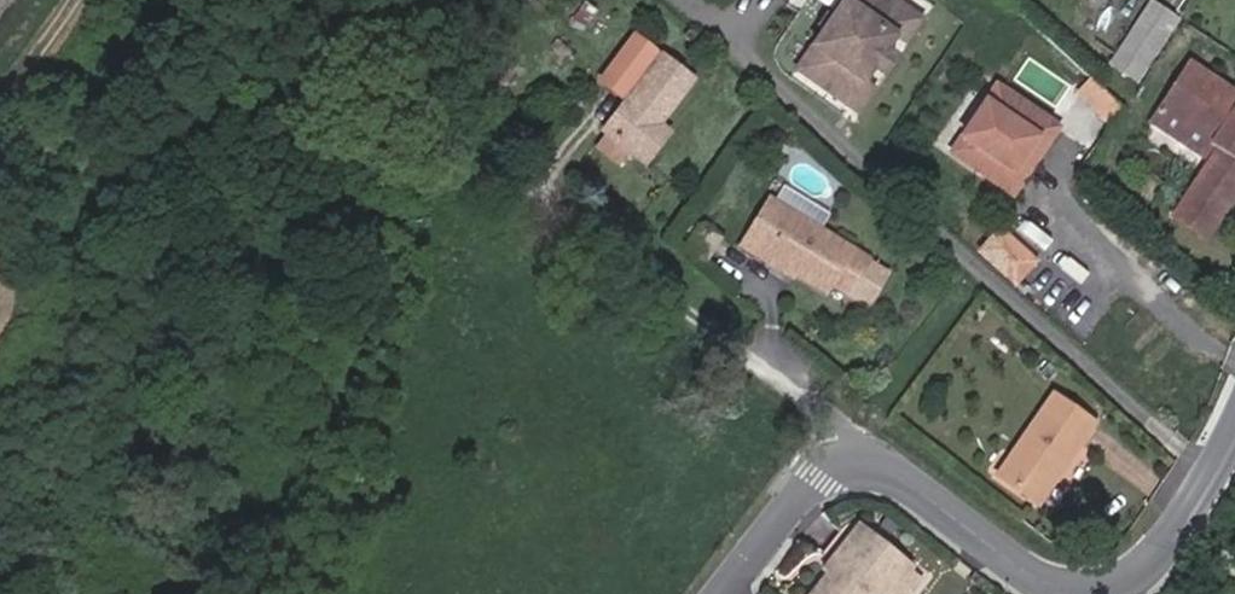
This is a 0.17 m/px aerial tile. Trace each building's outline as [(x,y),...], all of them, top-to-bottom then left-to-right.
[(594,11),(580,0),(568,16),(581,27),(594,11)] [(924,22),(897,0),(845,0),(835,12),(824,27),(793,64),(852,111),(870,88),(881,75),(888,66),(895,58),(924,22)] [(1112,65),(1147,83),(1182,15),(1153,0),(1146,0),(1112,65)] [(824,27),(835,12),(830,8),(818,22),(824,27)] [(505,47),(519,32),(507,22),(494,38),(505,47)] [(915,52),(933,30),(924,22),(906,44),(915,52)] [(672,132),(661,125),(694,81),(634,36),(599,82),(625,102),(603,130),(647,164),(672,132)] [(482,73),(496,89),(513,72),(498,57),(482,73)] [(888,66),(881,75),(891,83),(904,66),(895,58),(888,66)] [(1190,65),(1158,111),(1218,151),(1214,157),(1174,217),(1205,239),(1230,202),(1219,195),(1234,170),(1234,95),(1190,65)] [(995,178),(1042,114),(992,77),(945,142),(995,178)] [(861,119),(879,97),(880,96),(870,88),(852,111),(861,119)] [(1214,157),(1218,151),(1158,111),(1154,119),(1214,157)] [(1004,185),(1051,121),(1042,114),(995,178),(1004,185)] [(1230,202),(1234,194),(1234,170),(1219,195),(1230,202)] [(718,232),(739,245),(761,259),(766,252),(827,290),(833,281),(850,292),(870,258),(768,195),(757,214),(738,202),(718,232)] [(1059,461),(1065,464),(1092,423),(1041,388),(986,468),(1036,503),(1057,474),(1052,470),(1059,461)] [(908,572),(910,567),(858,525),(850,535),(902,577),(908,572)] [(917,579),(908,572),(902,577),(850,535),(823,567),(827,571),(809,593),(905,593),(917,579)]
